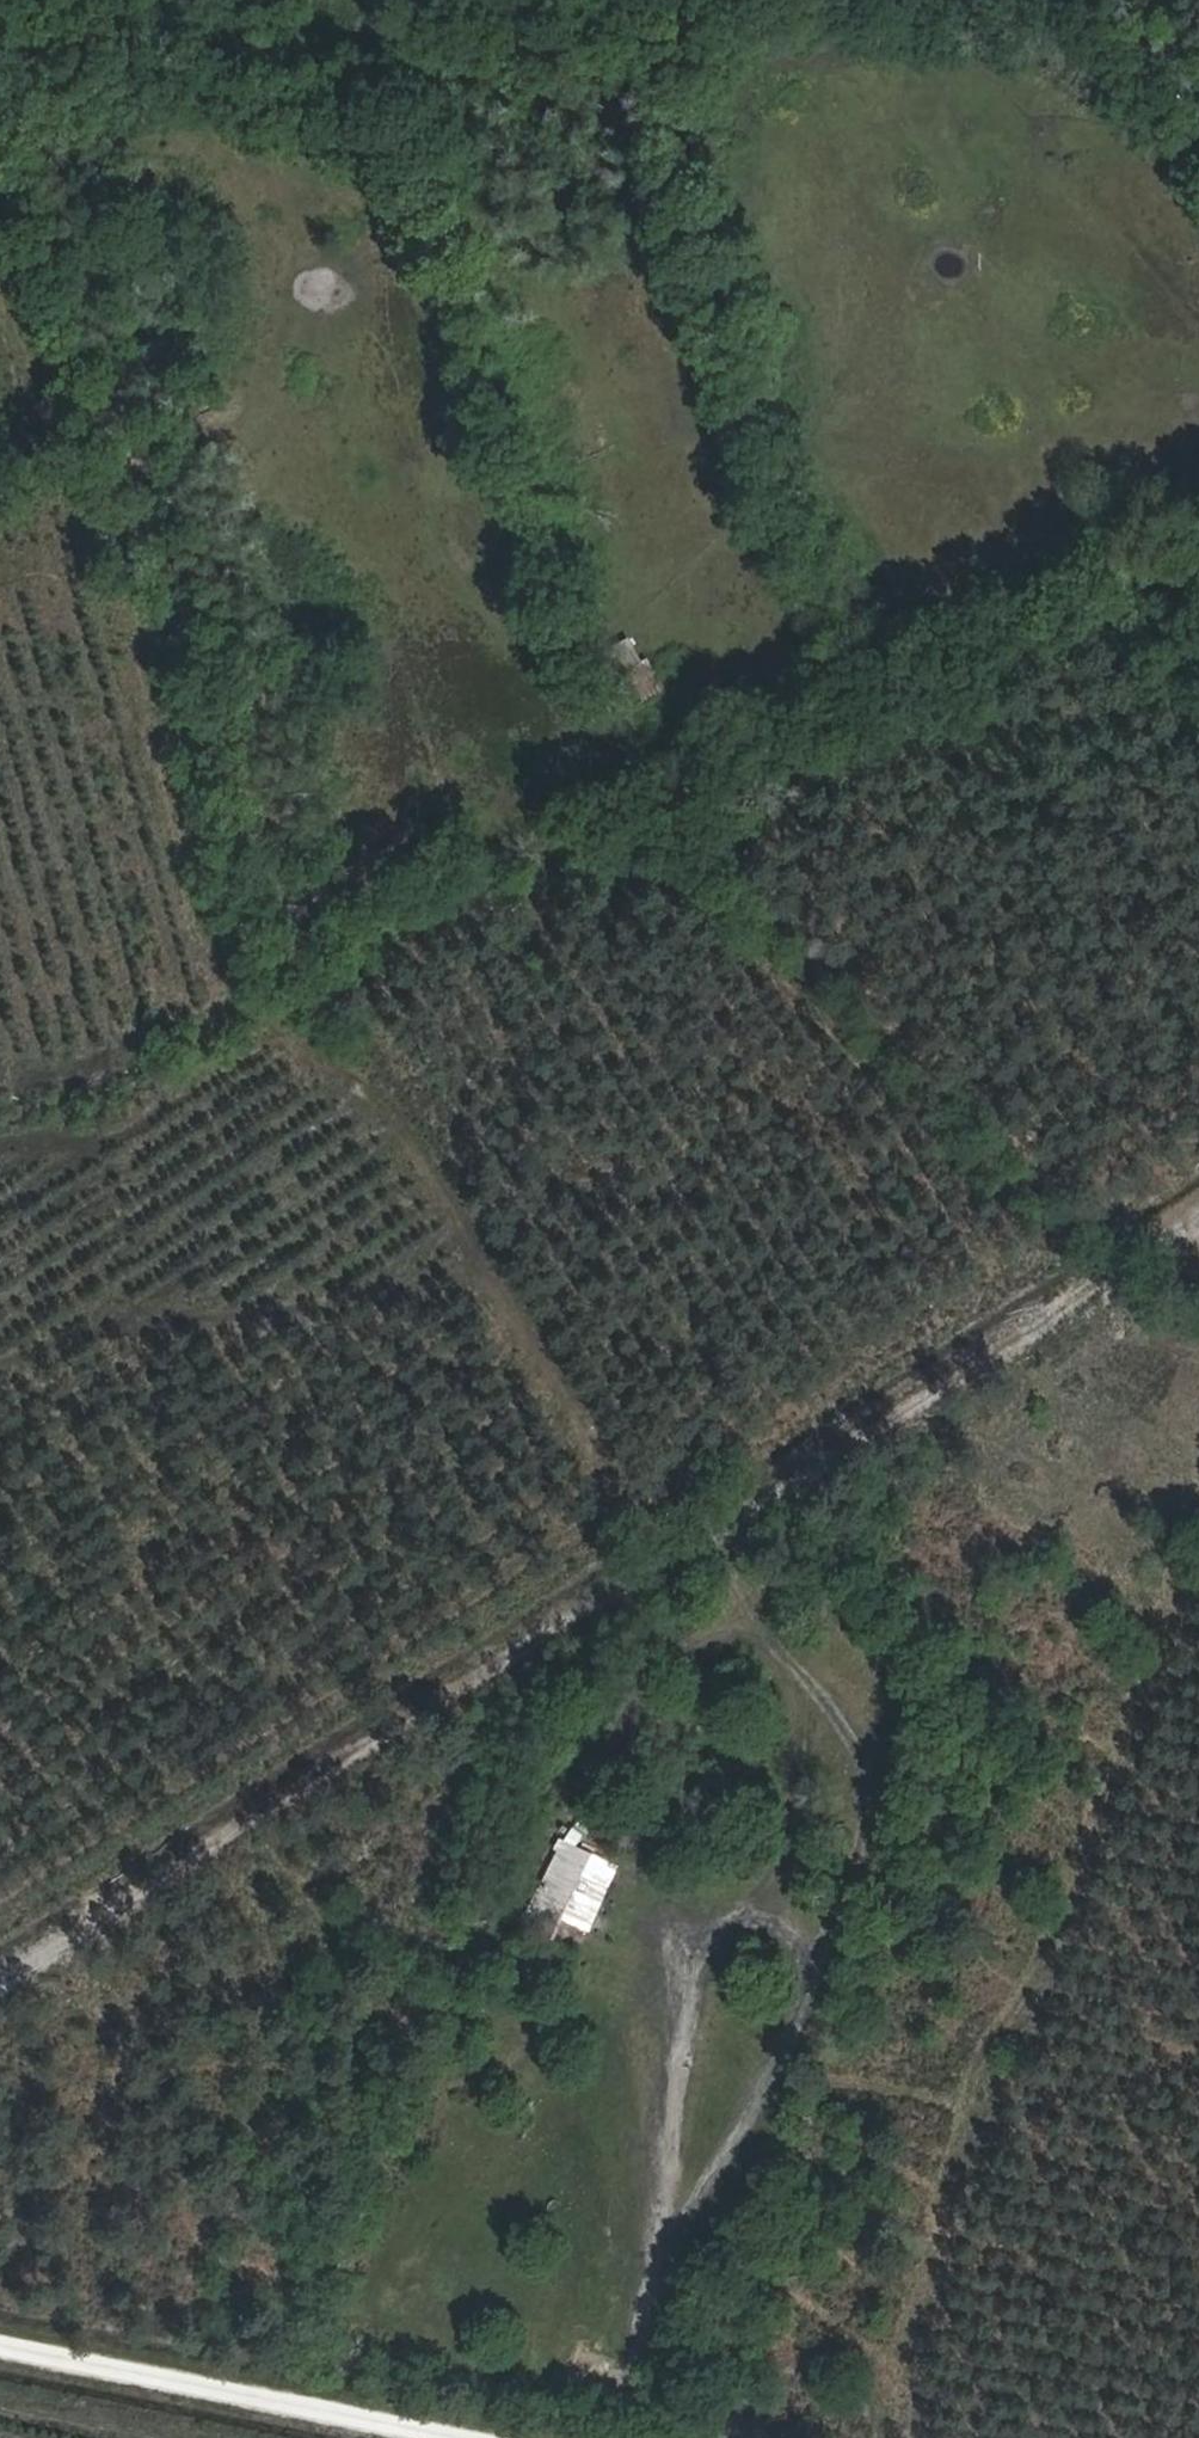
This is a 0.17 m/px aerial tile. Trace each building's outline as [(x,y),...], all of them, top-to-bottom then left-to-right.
[(584,1948),(617,1865),(559,1840),(522,1922),(584,1948)]
